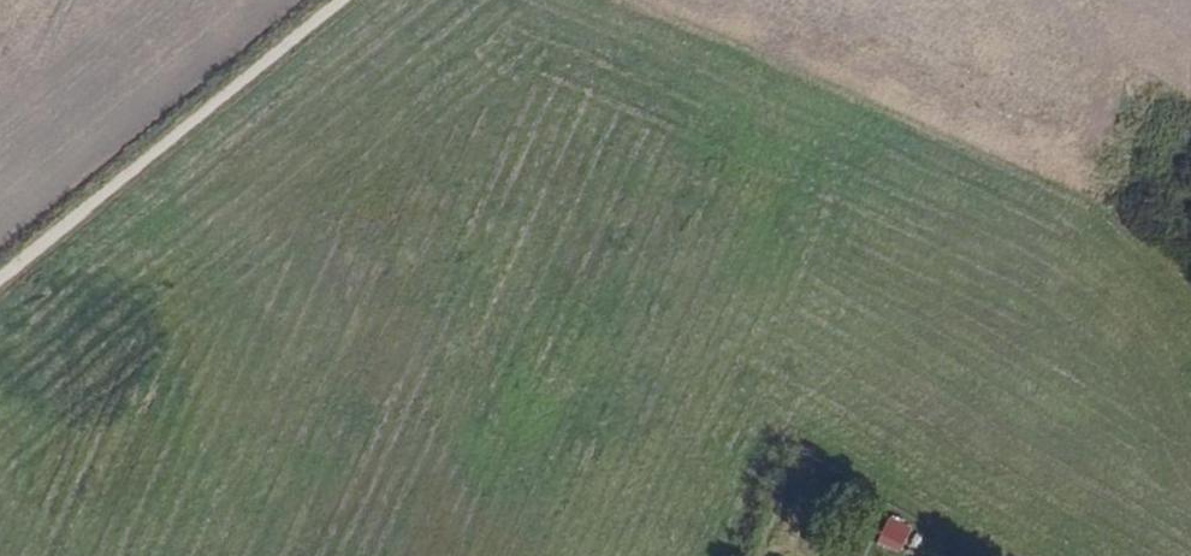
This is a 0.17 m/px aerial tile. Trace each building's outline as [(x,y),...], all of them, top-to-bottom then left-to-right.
[(891,518),(879,544),(903,555),(915,529),(891,518)]
